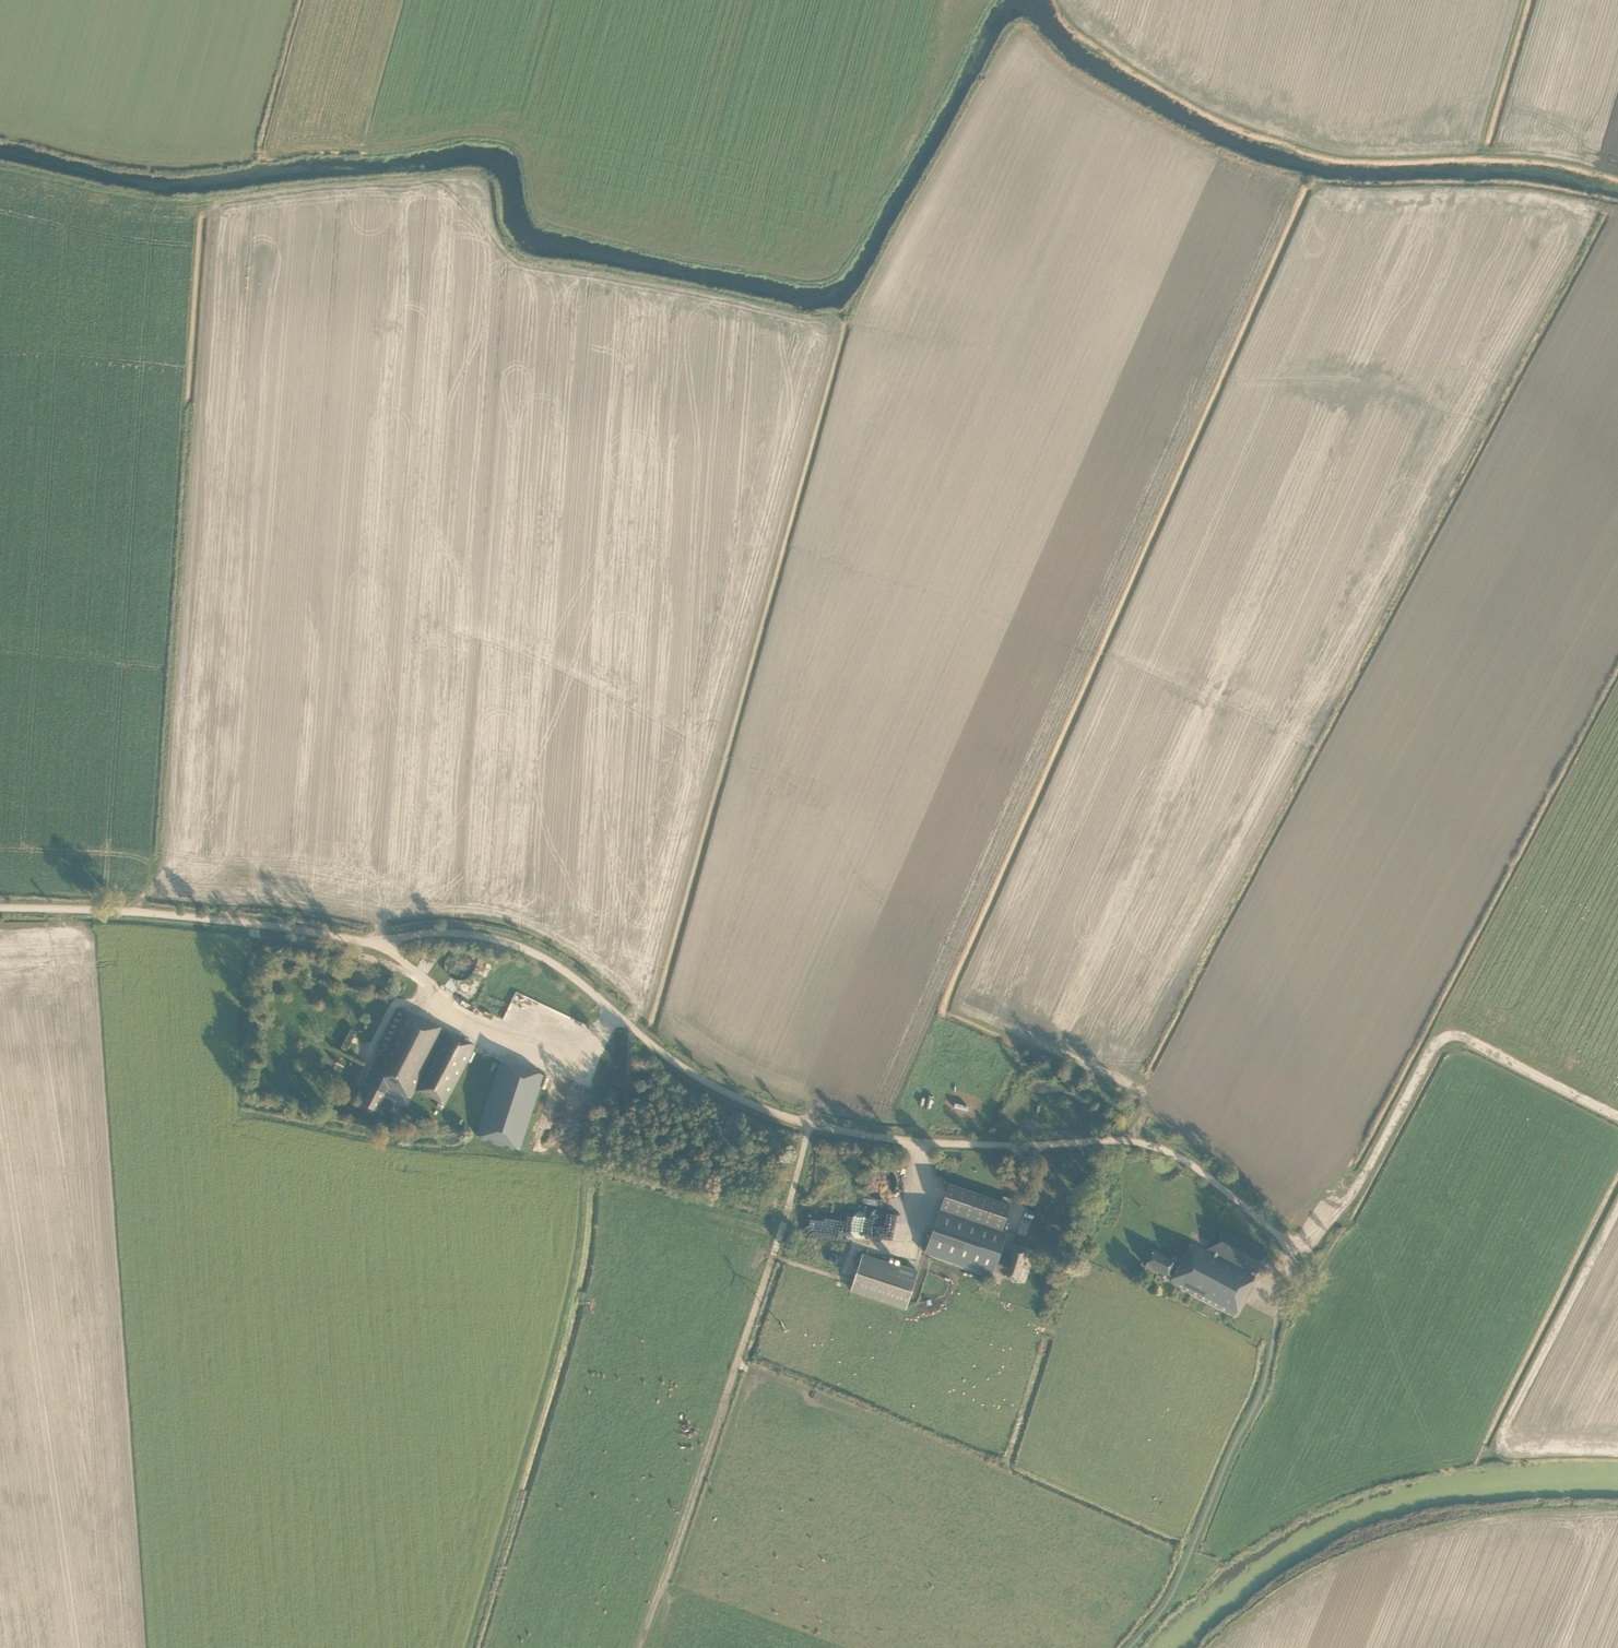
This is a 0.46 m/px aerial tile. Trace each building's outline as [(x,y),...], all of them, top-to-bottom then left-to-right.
[(474,970),(474,952),(453,951),(453,969),(474,970)] [(484,974),(487,959),(482,958),(478,973),(484,974)] [(395,1101),(384,1095),(388,1086),(410,1098),(415,1088),(445,1103),(475,1045),(401,1007),(371,1067),(378,1070),(362,1103),(376,1110),(379,1104),(390,1110),(395,1101)] [(520,1149),(525,1131),(544,1075),(502,1061),(477,1135),(520,1149)] [(1041,1163),(1045,1157),(1040,1154),(1036,1159),(1041,1163)] [(1002,1229),(1010,1205),(948,1184),(925,1250),(988,1271),(989,1268),(1004,1273),(1004,1275),(1017,1279),(1026,1252),(1013,1247),(1010,1255),(1008,1254),(1007,1257),(1002,1256),(1011,1232),(1002,1229)] [(1170,1281),(1177,1284),(1235,1314),(1268,1251),(1220,1225),(1207,1250),(1191,1242),(1179,1264),(1173,1261),(1174,1260),(1153,1250),(1146,1264),(1166,1274),(1166,1275),(1167,1275),(1172,1277),(1170,1281)] [(901,1262),(900,1264),(862,1252),(850,1289),(907,1308),(920,1268),(901,1262)]
